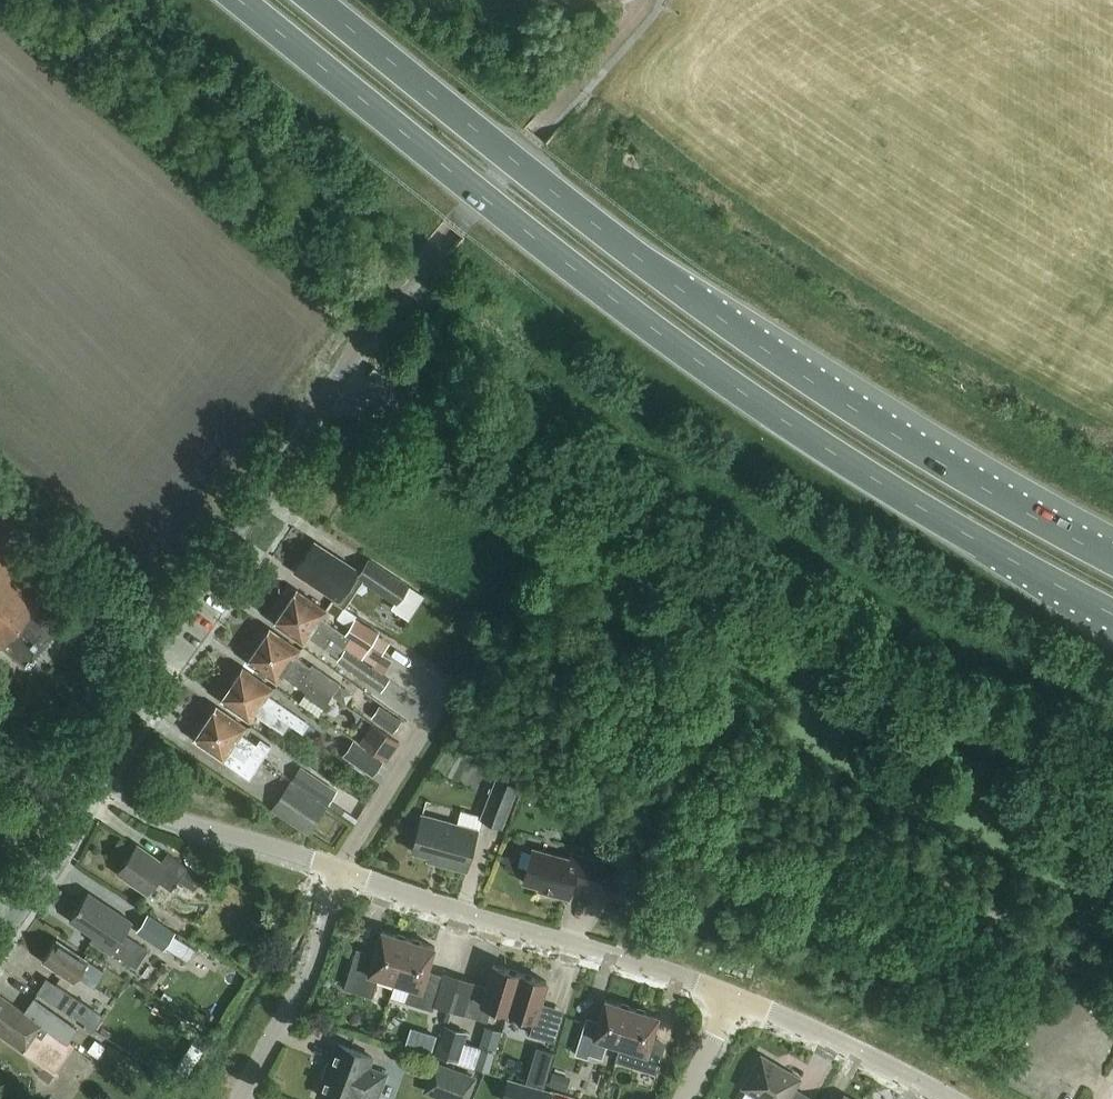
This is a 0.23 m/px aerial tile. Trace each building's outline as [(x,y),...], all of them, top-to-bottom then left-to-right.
[(385,374),(374,367),(369,374),(380,381),(385,374)] [(360,571),(315,542),(296,570),(347,604),(364,579),(396,601),(392,607),(409,619),(424,595),(369,557),(360,571)] [(59,623),(36,604),(43,596),(28,583),(31,580),(0,553),(0,647),(4,643),(26,662),(59,623)] [(326,609),(297,589),(285,605),(331,637),(346,647),(363,658),(367,652),(379,633),(355,618),(345,633),(321,617),(326,609)] [(325,647),(331,637),(285,605),(274,622),(304,642),(309,635),(325,647)] [(305,676),(332,694),(338,686),(295,655),(300,648),(270,628),(259,644),(305,676)] [(319,714),(332,694),(305,676),(259,644),(247,661),(277,681),(282,674),(306,691),(305,694),(300,701),(319,714)] [(391,677),(363,658),(346,647),(338,660),(382,690),(391,677)] [(243,666),(232,683),(278,715),(302,731),(308,722),(296,713),(268,694),(273,687),(243,666)] [(278,715),(232,683),(221,699),(250,720),(256,713),(286,733),(284,736),(301,749),(309,737),(301,731),(302,731),(278,715)] [(216,705),(205,722),(261,760),(270,746),(261,739),(258,744),(241,733),(246,726),(216,705)] [(380,705),(372,716),(393,732),(401,720),(380,705)] [(249,776),(261,760),(205,722),(194,738),(224,759),(229,751),(245,763),(240,770),(249,776)] [(373,723),(360,741),(386,759),(399,741),(373,723)] [(372,775),(383,759),(354,739),(343,754),(372,775)] [(311,772),(302,785),(328,803),(337,790),(311,772)] [(497,775),(481,818),(504,826),(519,783),(497,775)] [(328,805),(291,780),(271,808),(308,834),(328,805)] [(461,809),(457,823),(422,813),(412,850),(442,858),(440,863),(466,870),(481,815),(461,809)] [(160,862),(136,845),(118,870),(149,892),(158,879),(172,889),(178,880),(193,891),(203,877),(167,852),(160,862)] [(570,857),(533,847),(523,881),(551,889),(550,893),(569,898),(573,884),(610,894),(618,864),(571,852),(570,857)] [(124,933),(132,920),(88,891),(70,919),(94,935),(91,940),(111,953),(112,951),(135,967),(147,948),(124,933)] [(175,931),(149,912),(137,929),(163,948),(166,945),(189,961),(197,949),(174,933),(175,931)] [(395,981),(408,938),(382,929),(373,959),(355,953),(344,988),(372,996),(379,976),(395,981)] [(435,946),(408,938),(395,981),(411,986),(407,1001),(433,1009),(442,980),(426,975),(435,946)] [(95,982),(103,970),(57,939),(43,960),(74,981),(81,972),(95,982)] [(492,1005),(508,1010),(520,972),(494,964),(485,991),(472,987),(464,1013),(487,1021),(492,1005)] [(547,980),(520,972),(508,1010),(535,1018),(530,1034),(542,1038),(550,1011),(538,1007),(547,980)] [(38,992),(58,1006),(68,992),(47,979),(38,992)] [(58,1036),(67,1042),(77,1028),(34,997),(24,1011),(0,994),(0,1034),(54,1073),(67,1055),(52,1044),(58,1036)] [(607,1041),(620,1045),(632,1007),(605,998),(597,1025),(585,1022),(575,1053),(587,1057),(589,1054),(602,1058),(607,1041)] [(659,1015),(632,1007),(620,1045),(621,1045),(616,1060),(656,1073),(664,1046),(650,1042),(659,1015)] [(435,1054),(458,1061),(467,1032),(445,1025),(435,1054)] [(318,1094),(331,1098),(356,1098),(357,1097),(363,1098),(376,1098),(386,1073),(368,1067),(372,1056),(337,1043),(318,1094)] [(741,1098),(808,1098),(809,1097),(794,1089),(801,1077),(762,1054),(743,1087),(747,1089),(741,1098)] [(436,1062),(424,1092),(442,1098),(468,1098),(476,1077),(436,1062)] [(554,1092),(509,1079),(503,1098),(552,1098),(554,1092)]
